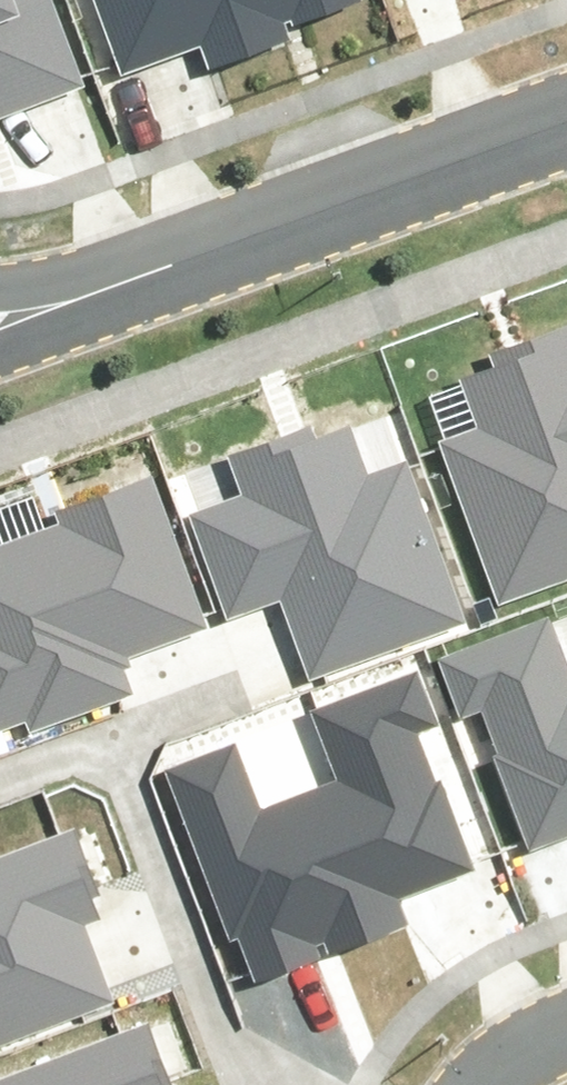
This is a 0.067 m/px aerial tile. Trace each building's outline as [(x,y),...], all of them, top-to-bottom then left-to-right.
[(83,73),(57,0),(0,0),(0,102),(83,73)] [(126,70),(201,42),(209,62),(308,24),(303,10),(328,0),(99,0),(126,70)] [(566,567),(566,311),(495,336),(502,356),(462,370),(475,407),(444,417),(504,589),(566,567)] [(283,587),(310,666),(467,612),(408,442),(377,453),(365,416),(324,430),(318,410),(235,439),(250,483),(194,503),(229,605),(283,587)] [(29,706),(34,719),(133,681),(118,642),(209,609),(154,461),(60,496),(64,509),(0,533),(0,716),(29,706)] [(554,601),(447,639),(467,694),(479,690),(527,826),(566,812),(566,636),(554,601)] [(244,922),(259,964),(403,913),(394,886),(480,855),(431,719),(444,715),(424,659),(316,697),(342,770),(258,800),(235,734),(173,756),(233,926),(244,922)] [(110,989),(84,916),(106,909),(76,825),(0,852),(0,1028),(110,989)] [(145,1016),(0,1068),(0,1084),(169,1084),(145,1016)]
